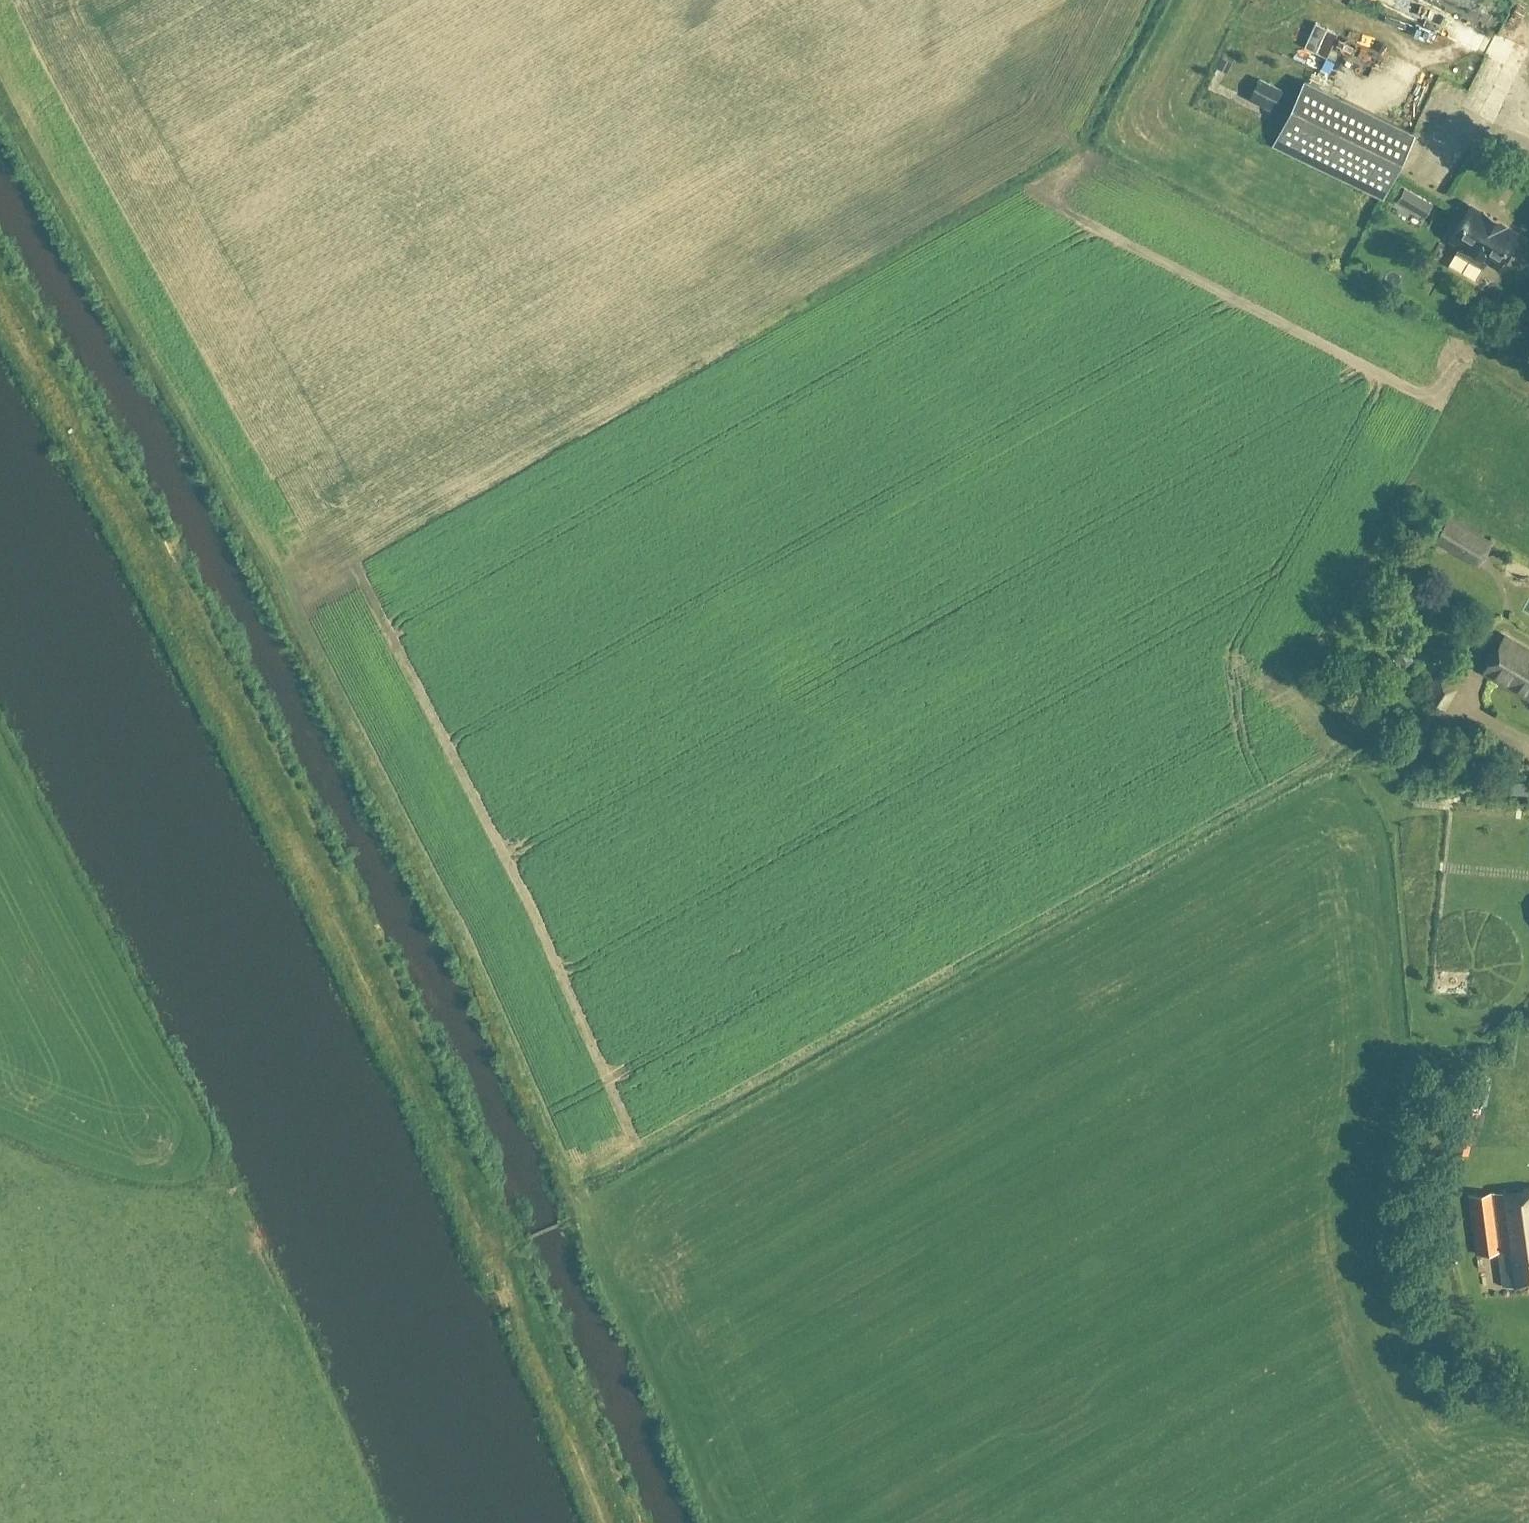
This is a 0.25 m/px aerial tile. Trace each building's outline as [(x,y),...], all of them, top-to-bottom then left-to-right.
[(1460,38),(1469,20),(1477,24),(1483,13),(1494,18),(1502,0),(1380,0),(1460,38)] [(1311,46),(1343,62),(1347,54),(1315,38),(1311,46)] [(1387,180),(1396,147),(1407,150),(1417,113),(1291,79),(1272,149),(1387,180)] [(1504,225),(1484,213),(1483,215),(1470,207),(1452,238),(1461,244),(1456,252),(1483,269),(1489,260),(1498,266),(1516,235),(1503,227),(1504,225)] [(1433,542),(1478,568),(1494,542),(1449,515),(1433,542)] [(1484,674),(1528,700),(1528,651),(1505,637),(1484,674)] [(1472,1195),(1478,1254),(1501,1252),(1504,1287),(1528,1285),(1528,1190),(1472,1195)]
